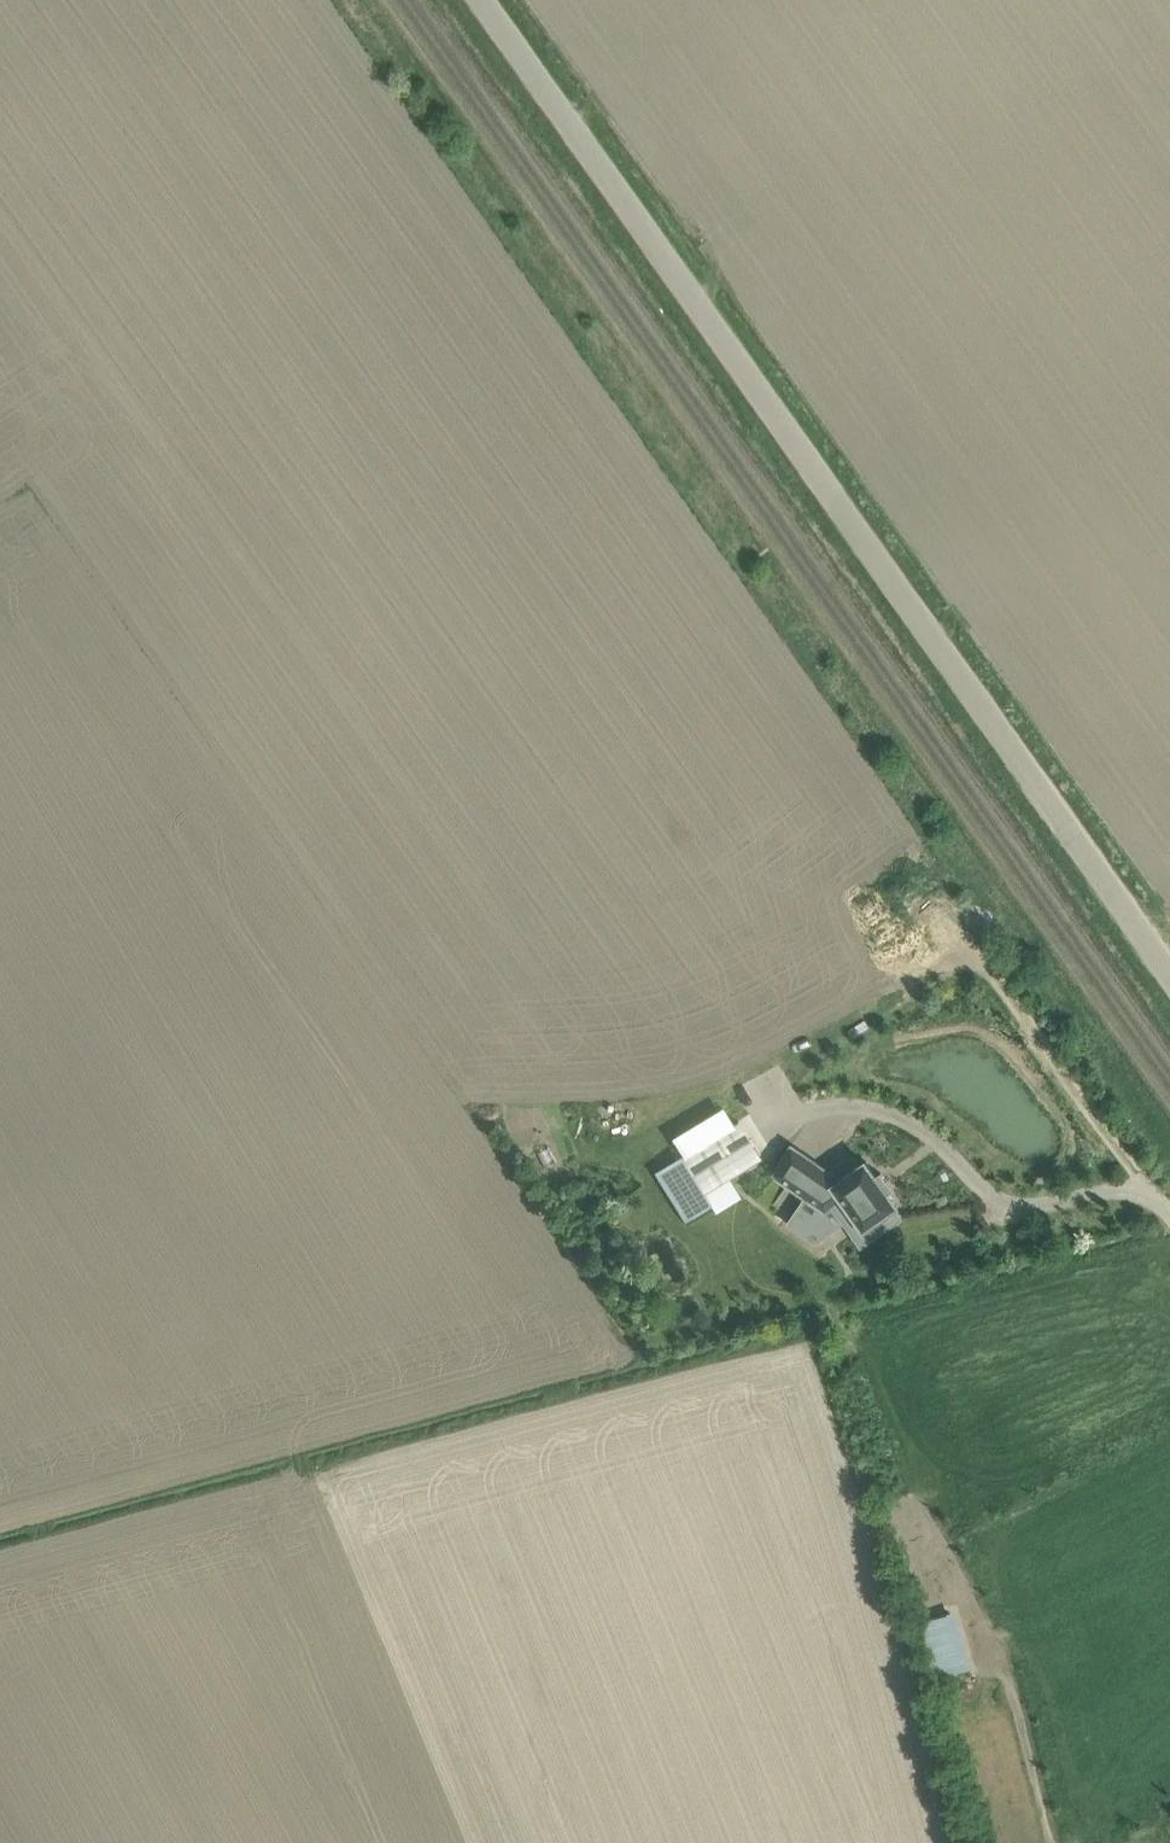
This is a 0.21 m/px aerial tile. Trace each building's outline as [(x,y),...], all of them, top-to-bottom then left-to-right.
[(738,1118),(654,1165),(685,1220),(737,1190),(728,1174),(759,1156),(738,1118)] [(793,1144),(774,1172),(807,1195),(791,1219),(819,1238),(844,1219),(860,1241),(866,1240),(897,1218),(899,1213),(895,1206),(899,1203),(888,1188),(892,1185),(882,1171),(878,1174),(867,1159),(842,1178),(793,1144)] [(956,1609),(916,1618),(928,1672),(968,1664),(956,1609)]
